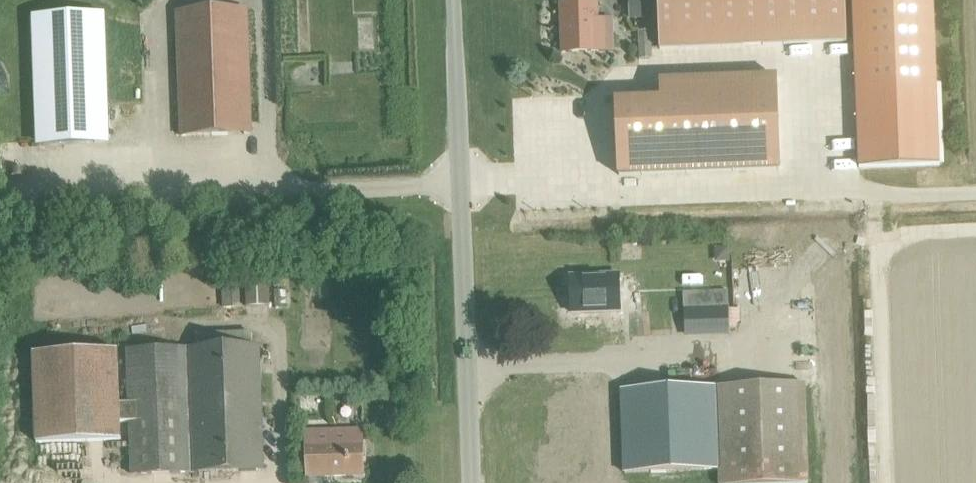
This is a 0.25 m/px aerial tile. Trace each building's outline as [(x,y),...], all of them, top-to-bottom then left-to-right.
[(845,54),(843,0),(654,0),(657,61),(845,54)] [(859,168),(939,165),(933,0),(853,0),(859,168)] [(561,53),(598,52),(596,3),(560,4),(561,53)] [(251,134),(247,10),(176,12),(180,137),(251,134)] [(36,142),(108,139),(104,15),(32,17),(36,142)] [(638,59),(652,58),(651,30),(637,30),(638,59)] [(616,101),(619,176),(779,170),(775,76),(661,81),(661,99),(616,101)] [(246,307),(268,306),(267,274),(244,275),(246,307)] [(571,313),(620,311),(618,274),(569,276),(571,313)] [(684,333),(728,332),(727,307),(683,309),(684,333)] [(188,349),(192,473),(263,470),(259,346),(188,349)] [(126,351),(128,403),(119,404),(119,422),(129,422),(131,475),(192,473),(188,349),(126,351)] [(33,354),(36,443),(120,440),(119,422),(119,404),(117,351),(33,354)] [(718,470),(719,482),(807,482),(804,384),(716,387),(718,470)] [(716,387),(621,390),(624,473),(718,470),(716,387)] [(306,477),(363,475),(362,430),(304,432),(306,477)]
